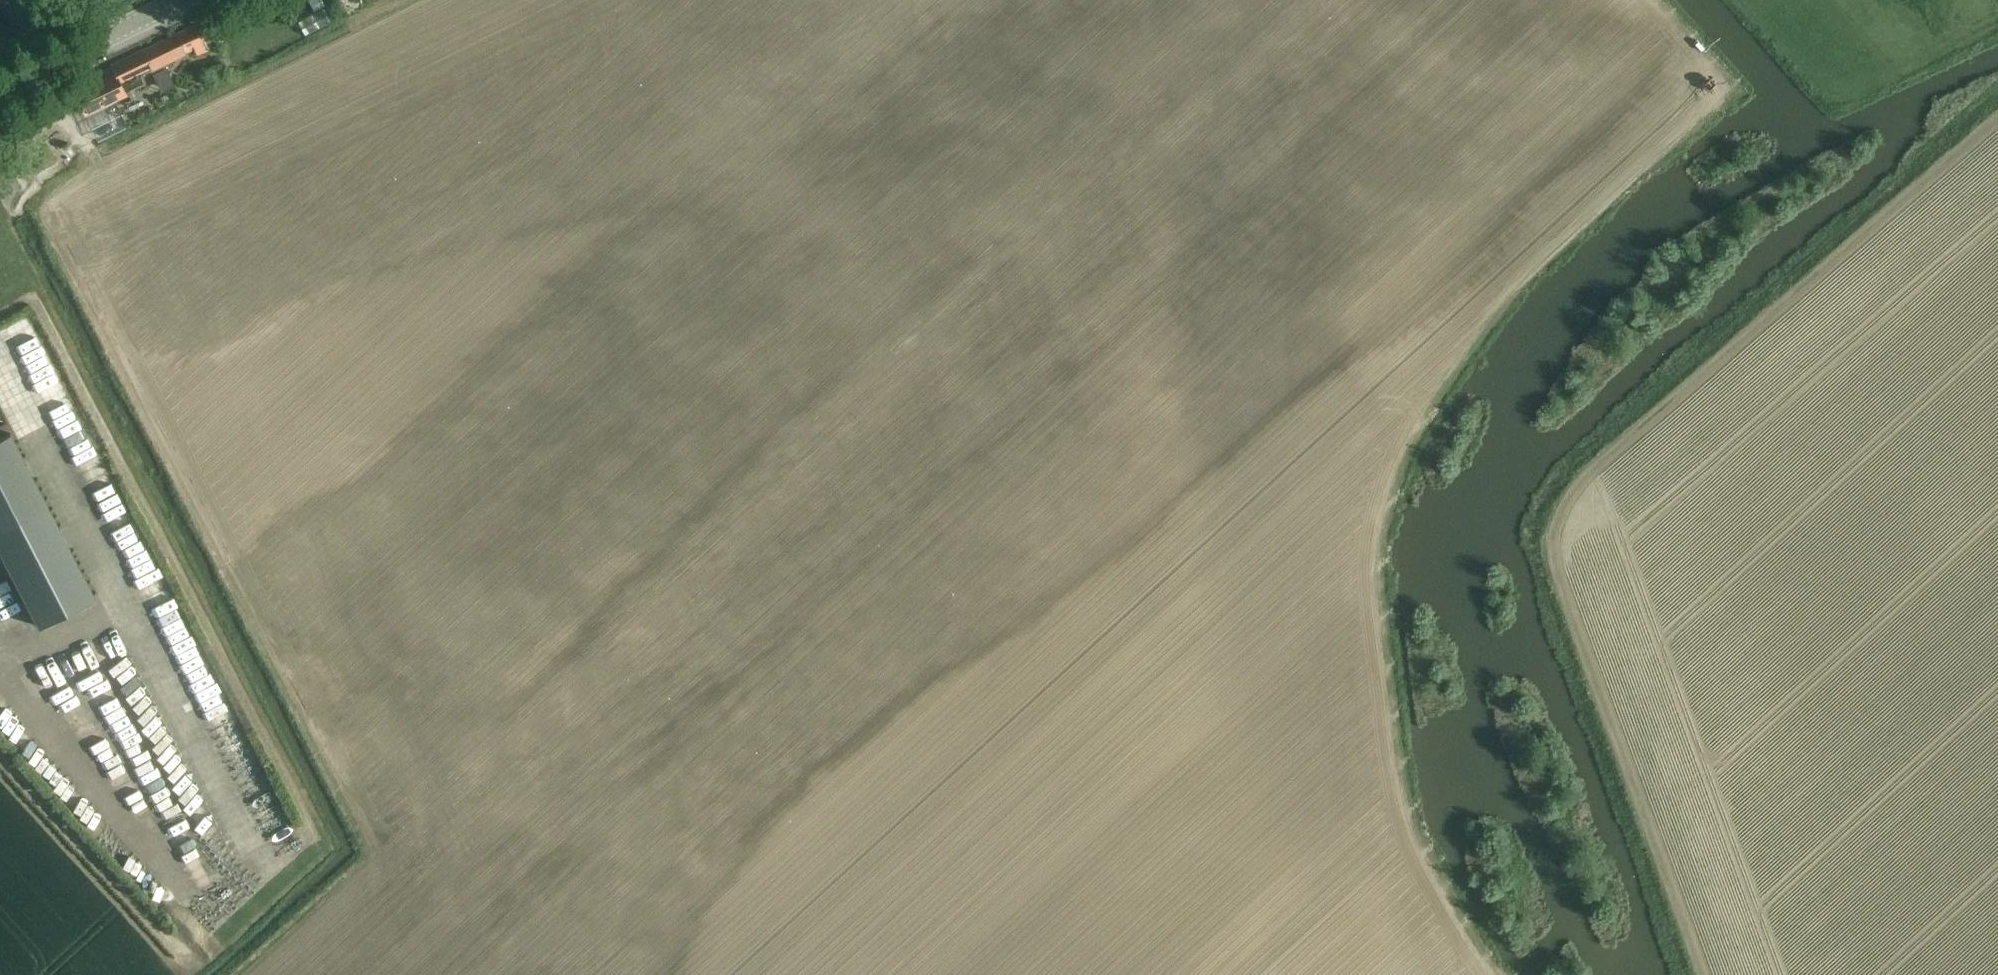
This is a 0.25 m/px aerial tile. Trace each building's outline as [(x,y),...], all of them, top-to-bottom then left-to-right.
[(314,12),(326,6),(323,0),(308,0),(314,12)] [(107,72),(72,88),(84,115),(86,114),(114,101),(128,95),(126,91),(145,83),(141,73),(150,69),(153,74),(167,67),(165,62),(171,59),(175,61),(182,57),(184,53),(193,49),(196,55),(208,50),(208,49),(220,43),(216,31),(203,37),(198,23),(113,63),(116,68),(107,72)] [(39,627),(96,597),(48,505),(11,433),(2,437),(0,438),(0,551),(39,627)]
